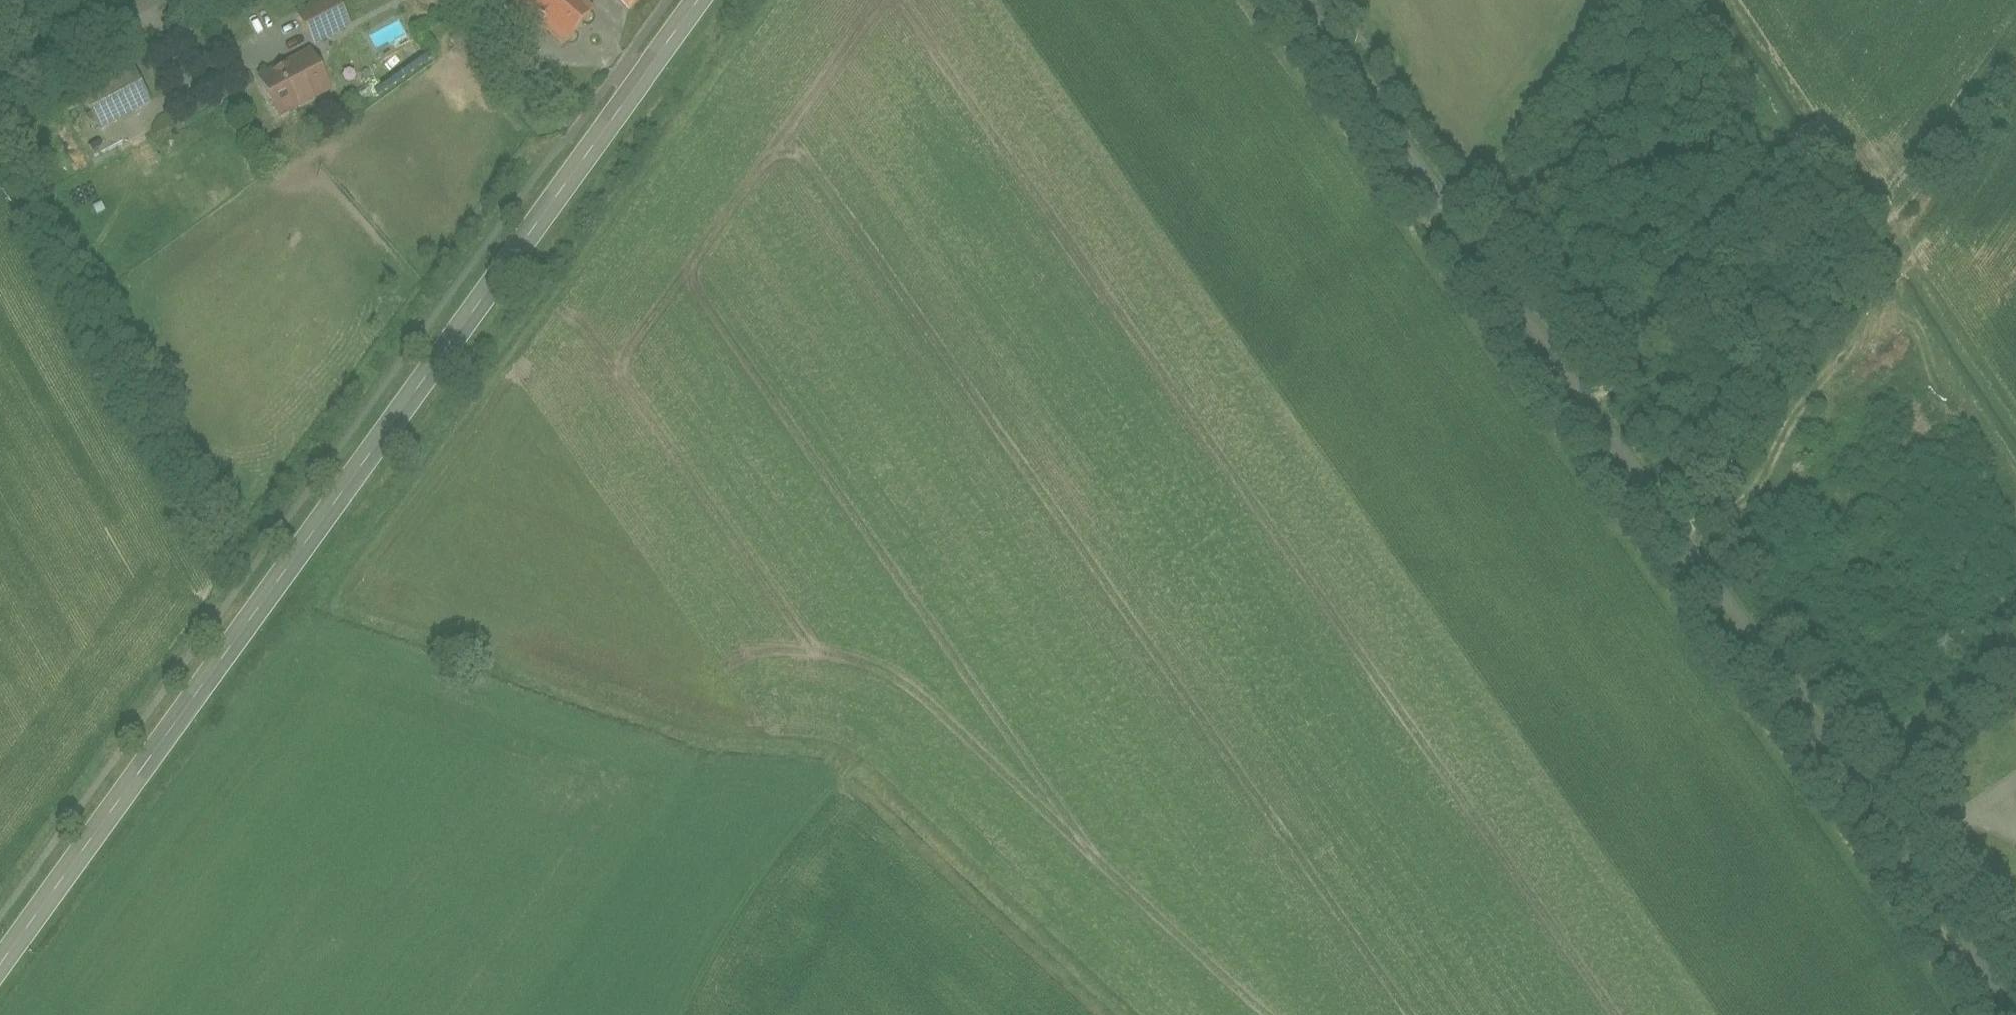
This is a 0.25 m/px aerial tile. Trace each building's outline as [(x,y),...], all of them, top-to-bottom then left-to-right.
[(303,13),(321,46),(359,26),(345,0),(327,0),(303,13)] [(591,0),(511,0),(564,46),(598,7),(591,0)] [(317,50),(265,77),(285,116),(337,90),(317,50)] [(140,65),(90,90),(109,127),(159,102),(140,65)]
